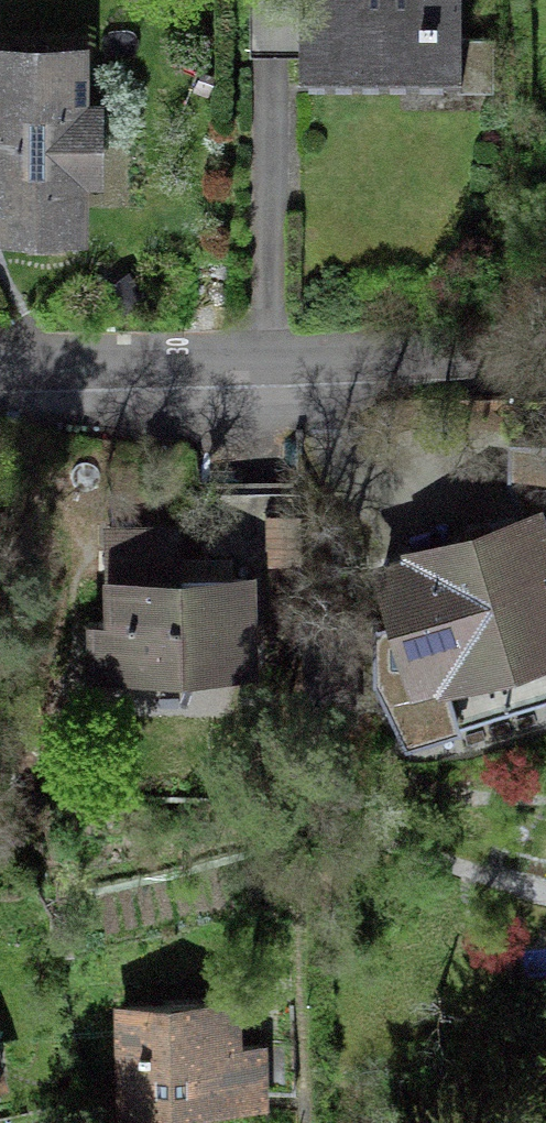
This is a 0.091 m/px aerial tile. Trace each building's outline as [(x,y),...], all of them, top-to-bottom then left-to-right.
[(251,12),(300,12),(300,78),(460,78),(460,89),(493,89),(493,27),(460,27),(460,0),(251,0),(251,12)] [(74,54),(0,53),(0,224),(32,226),(32,247),(66,247),(66,226),(74,226),(74,168),(92,168),(92,112),(74,111),(74,54)] [(529,522),(545,577),(545,442),(545,441),(509,441),(508,477),(522,524),(529,522)] [(201,494),(202,565),(300,564),(299,492),(201,494)] [(372,624),(374,679),(406,741),(459,725),(441,664),(545,632),(545,577),(529,522),(522,524),(384,566),(399,616),(372,624)] [(247,578),(177,579),(175,538),(146,539),(146,530),(110,531),(112,620),(95,620),(96,665),(248,661),(247,578)] [(303,717),(349,716),(347,617),(301,618),(303,717)] [(545,699),(545,632),(441,664),(459,725),(545,699)] [(128,1095),(255,1091),(253,1045),(232,1045),(231,1003),(125,1006),(128,1095)]
